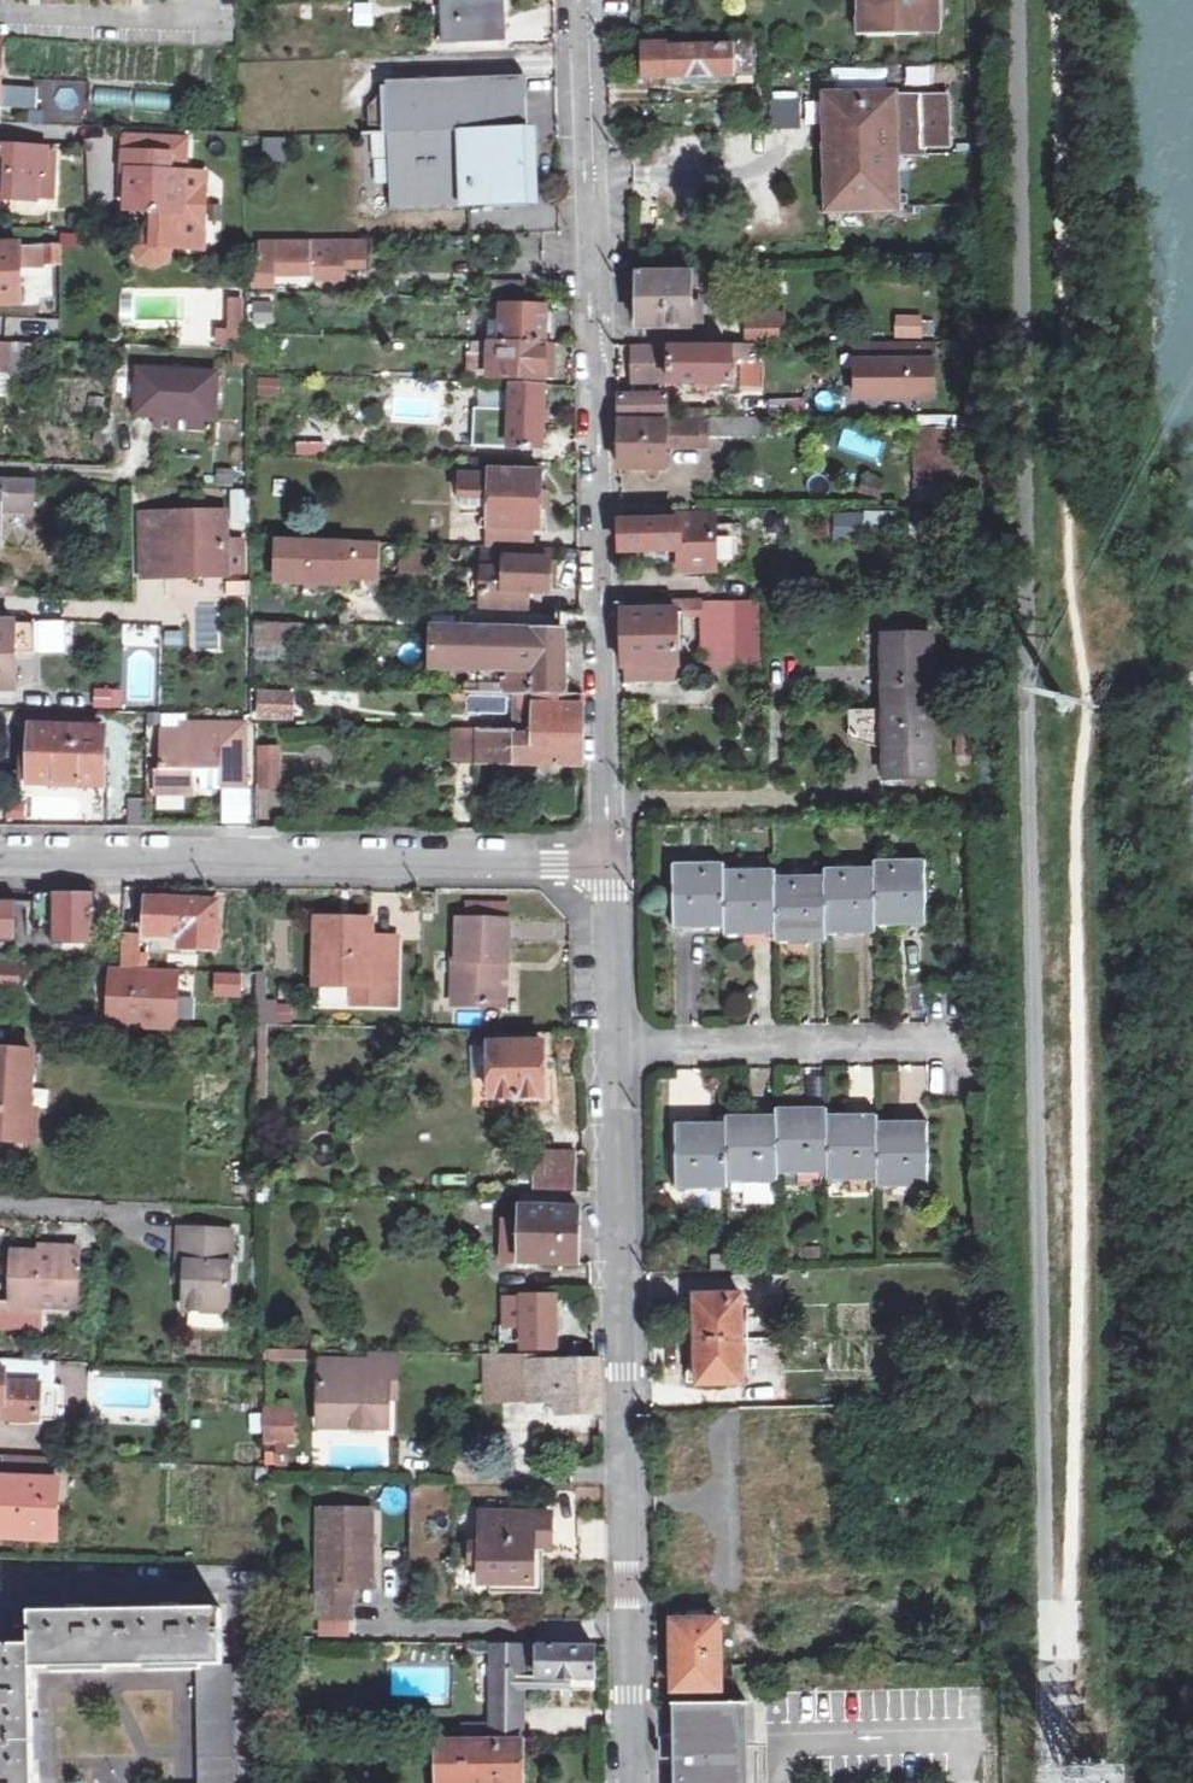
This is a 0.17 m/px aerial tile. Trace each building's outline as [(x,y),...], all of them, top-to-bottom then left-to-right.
[(439,40),(501,39),(500,0),(438,0),(439,40)] [(932,0),(862,0),(862,24),(932,22),(932,0)] [(665,48),(665,43),(641,44),(642,77),(667,76),(729,73),(753,71),(753,40),(727,41),(727,45),(665,48)] [(898,86),(897,69),(866,69),(866,87),(898,86)] [(383,81),(385,156),(387,208),(524,202),(520,77),(383,81)] [(9,88),(9,110),(37,109),(37,88),(9,88)] [(890,204),(889,153),(914,153),(914,146),(942,146),(941,98),(888,97),(888,94),(822,94),(825,206),(890,204)] [(770,128),(799,130),(801,98),(772,96),(770,128)] [(122,153),(181,155),(187,156),(188,141),(123,137),(122,153)] [(263,141),(266,164),(281,162),(278,139),(263,141)] [(0,144),(0,196),(34,197),(34,166),(43,166),(44,146),(35,146),(0,144)] [(180,174),(181,155),(122,153),(121,168),(129,169),(128,189),(127,210),(155,212),(154,229),(153,248),(171,248),(203,250),(206,175),(180,174)] [(50,167),(43,166),(34,166),(34,197),(50,198),(50,167)] [(120,189),(128,189),(129,169),(121,168),(120,189)] [(153,248),(154,229),(143,234),(135,247),(139,261),(152,266),(166,262),(171,248),(153,248)] [(377,235),(323,237),(323,261),(324,276),(356,275),(356,264),(377,264),(377,235)] [(323,237),(257,238),(257,257),(250,257),(250,283),(269,283),(269,268),(305,268),(305,261),(323,261),(323,237)] [(45,242),(45,244),(45,262),(63,262),(63,241),(45,242)] [(19,244),(0,244),(0,302),(21,302),(19,244)] [(688,326),(689,271),(636,272),(637,326),(688,326)] [(523,294),(522,277),(490,276),(489,294),(523,294)] [(241,297),(226,297),(225,326),(215,326),(214,340),(239,341),(241,297)] [(494,304),(493,340),(542,341),(544,306),(523,305),(494,304)] [(932,339),(933,320),(896,319),(896,338),(932,339)] [(542,341),(493,340),(484,339),(482,374),(541,377),(542,341)] [(752,343),(729,343),(729,348),(668,349),(668,344),(630,345),(630,366),(670,366),(670,382),(729,381),(730,362),(752,360),(752,343)] [(161,414),(161,421),(220,426),(224,366),(139,359),(135,412),(161,414)] [(937,362),(858,363),(858,408),(938,407),(937,362)] [(541,383),(505,382),(503,445),(538,447),(541,383)] [(475,448),(501,448),(502,392),(475,392),(475,448)] [(661,396),(617,397),(617,414),(661,415),(661,396)] [(768,399),(767,418),(805,418),(806,399),(768,399)] [(662,434),(702,434),(702,420),(662,420),(662,422),(617,421),(618,467),(663,468),(662,434)] [(958,490),(957,434),(912,435),(912,491),(958,490)] [(540,470),(487,468),(487,474),(485,504),(485,524),(483,544),(530,546),(530,526),(538,526),(540,470)] [(487,474),(460,473),(458,503),(485,504),(487,474)] [(29,509),(29,480),(0,478),(0,509),(29,509)] [(245,488),(241,488),(230,487),(231,510),(231,518),(242,519),(246,519),(245,488)] [(675,518),(619,518),(619,548),(675,547),(676,568),(710,567),(710,507),(704,507),(701,507),(675,507),(675,518)] [(231,518),(231,510),(146,511),(147,569),(232,568),(231,518)] [(833,512),(832,546),(899,546),(899,512),(833,512)] [(371,575),(372,539),(270,535),(269,578),(339,581),(340,574),(371,575)] [(530,546),(483,544),(483,567),(481,600),(523,602),(524,588),(546,589),(548,546),(530,546)] [(483,567),(467,567),(466,600),(481,600),(483,567)] [(649,663),(649,676),(672,676),(672,614),(699,613),(698,664),(729,664),(728,599),(702,599),(648,600),(620,601),(621,663),(649,663)] [(35,650),(64,649),(63,619),(33,618),(34,620),(35,650)] [(26,650),(26,620),(0,620),(0,688),(12,688),(13,651),(26,650)] [(35,650),(34,620),(26,620),(26,650),(35,650)] [(264,621),(251,620),(251,635),(264,636),(264,621)] [(534,693),(560,693),(561,659),(561,630),(466,627),(426,625),(425,660),(424,664),(499,665),(499,675),(458,674),(458,690),(534,693)] [(873,637),(874,707),(923,707),(921,636),(873,637)] [(621,676),(649,676),(649,663),(621,663),(621,676)] [(122,709),(123,690),(93,690),(93,709),(122,709)] [(255,691),(255,722),(295,722),(296,692),(255,691)] [(534,693),(533,732),(579,734),(579,727),(579,721),(579,694),(560,693),(534,693)] [(925,778),(923,707),(874,707),(876,779),(925,778)] [(152,768),(148,782),(179,790),(188,766),(215,767),(215,786),(241,786),(240,723),(174,723),(173,731),(154,730),(152,768)] [(99,782),(100,726),(29,725),(27,778),(99,782)] [(579,734),(533,732),(513,731),(511,727),(475,726),(473,759),(579,763),(579,734)] [(276,746),(256,747),(257,785),(277,784),(276,746)] [(188,766),(179,790),(186,792),(187,792),(188,766)] [(186,792),(179,790),(148,782),(146,791),(186,792)] [(128,802),(129,826),(145,825),(144,801),(128,802)] [(721,927),(721,932),(722,936),(770,935),(770,945),(820,944),(820,939),(820,935),(871,935),(871,932),(871,926),(920,926),(920,862),(870,863),(870,865),(870,870),(819,871),(819,880),(771,881),(771,872),(770,872),(721,871),(720,866),(720,864),(669,864),(670,928),(721,927)] [(178,933),(178,946),(214,947),(217,900),(146,896),(145,932),(178,933)] [(96,897),(54,897),(55,950),(97,950),(96,897)] [(373,919),(319,918),(317,982),(356,984),(369,984),(369,1002),(395,1003),(397,938),(372,937),(373,919)] [(504,964),(504,959),(503,920),(462,919),(453,919),(451,960),(448,960),(448,1004),(497,1005),(497,964),(504,964)] [(0,965),(0,989),(17,990),(18,966),(0,965)] [(112,968),(110,1013),(175,1016),(177,971),(112,968)] [(212,990),(237,992),(237,974),(213,973),(212,990)] [(369,984),(356,984),(355,1002),(369,1002),(369,984)] [(175,1016),(110,1013),(109,1023),(175,1026),(175,1016)] [(488,1045),(489,1096),(550,1095),(550,1078),(558,1077),(557,1057),(549,1058),(548,1042),(488,1045)] [(2,1140),(4,1126),(27,1127),(28,1105),(20,1105),(21,1085),(29,1085),(31,1051),(0,1049),(0,1140),(2,1140)] [(550,1095),(489,1096),(489,1106),(549,1104),(550,1095)] [(722,1187),(723,1183),(723,1178),(772,1177),(773,1170),(822,1169),(822,1170),(823,1175),(873,1175),(874,1178),(874,1184),(922,1183),(921,1122),(873,1123),(873,1122),(873,1115),(822,1116),(821,1109),(772,1110),(771,1117),(722,1117),(722,1119),(721,1123),(672,1124),(673,1188),(722,1187)] [(533,1190),(575,1191),(575,1149),(533,1146),(533,1190)] [(580,1208),(519,1206),(519,1218),(504,1218),(504,1262),(579,1264),(580,1208)] [(180,1231),(180,1264),(186,1264),(185,1284),(184,1311),(230,1313),(232,1233),(180,1231)] [(13,1253),(12,1303),(30,1304),(36,1304),(76,1305),(77,1250),(56,1250),(56,1254),(33,1253),(13,1253)] [(819,1266),(818,1251),(794,1252),(795,1267),(819,1266)] [(742,1294),(695,1294),(696,1385),(742,1385),(742,1294)] [(554,1295),(507,1295),(507,1324),(523,1324),(523,1346),(553,1347),(554,1295)] [(30,1304),(12,1303),(12,1315),(29,1316),(30,1316),(35,1316),(36,1304),(30,1304)] [(363,1352),(363,1363),(396,1364),(396,1352),(363,1352)] [(593,1354),(487,1354),(487,1397),(528,1396),(528,1400),(557,1400),(558,1409),(600,1407),(599,1358),(593,1358),(593,1354)] [(0,1358),(0,1369),(6,1370),(5,1384),(40,1386),(47,1387),(49,1386),(51,1361),(41,1360),(28,1359),(0,1358)] [(396,1385),(396,1364),(363,1363),(320,1363),(320,1418),(338,1418),(338,1429),(387,1430),(387,1398),(380,1398),(380,1385),(396,1385)] [(2,1405),(1,1417),(38,1420),(45,1421),(47,1387),(40,1386),(5,1384),(6,1370),(0,1369),(0,1405),(2,1405)] [(380,1398),(387,1398),(396,1398),(396,1385),(380,1385),(380,1398)] [(265,1442),(293,1442),(293,1408),(266,1408),(265,1442)] [(338,1418),(320,1418),(320,1429),(338,1429),(338,1418)] [(57,1458),(2,1456),(1,1480),(0,1480),(0,1536),(54,1538),(57,1458)] [(352,1587),(362,1587),(363,1545),(371,1545),(372,1508),(317,1508),(317,1617),(351,1617),(352,1587)] [(481,1581),(490,1581),(532,1580),(533,1547),(544,1548),(550,1547),(550,1512),(481,1512),(481,1540),(481,1561),(481,1581)] [(481,1561),(481,1540),(471,1539),(471,1560),(481,1561)] [(363,1545),(362,1587),(371,1587),(371,1545),(363,1545)] [(532,1580),(490,1581),(490,1591),(543,1591),(544,1548),(533,1547),(532,1580)] [(195,1665),(197,1782),(235,1782),(233,1662),(223,1663),(223,1607),(30,1610),(30,1643),(0,1644),(0,1782),(34,1782),(33,1687),(32,1667),(195,1665)] [(720,1689),(719,1618),(672,1618),(672,1690),(720,1689)] [(520,1647),(486,1648),(486,1738),(520,1739),(520,1694),(565,1695),(565,1687),(592,1687),(591,1646),(527,1646),(527,1650),(535,1650),(535,1679),(520,1679),(520,1647)] [(675,1782),(747,1782),(747,1704),(674,1703),(675,1782)] [(520,1742),(437,1742),(436,1782),(519,1782),(520,1742)]
